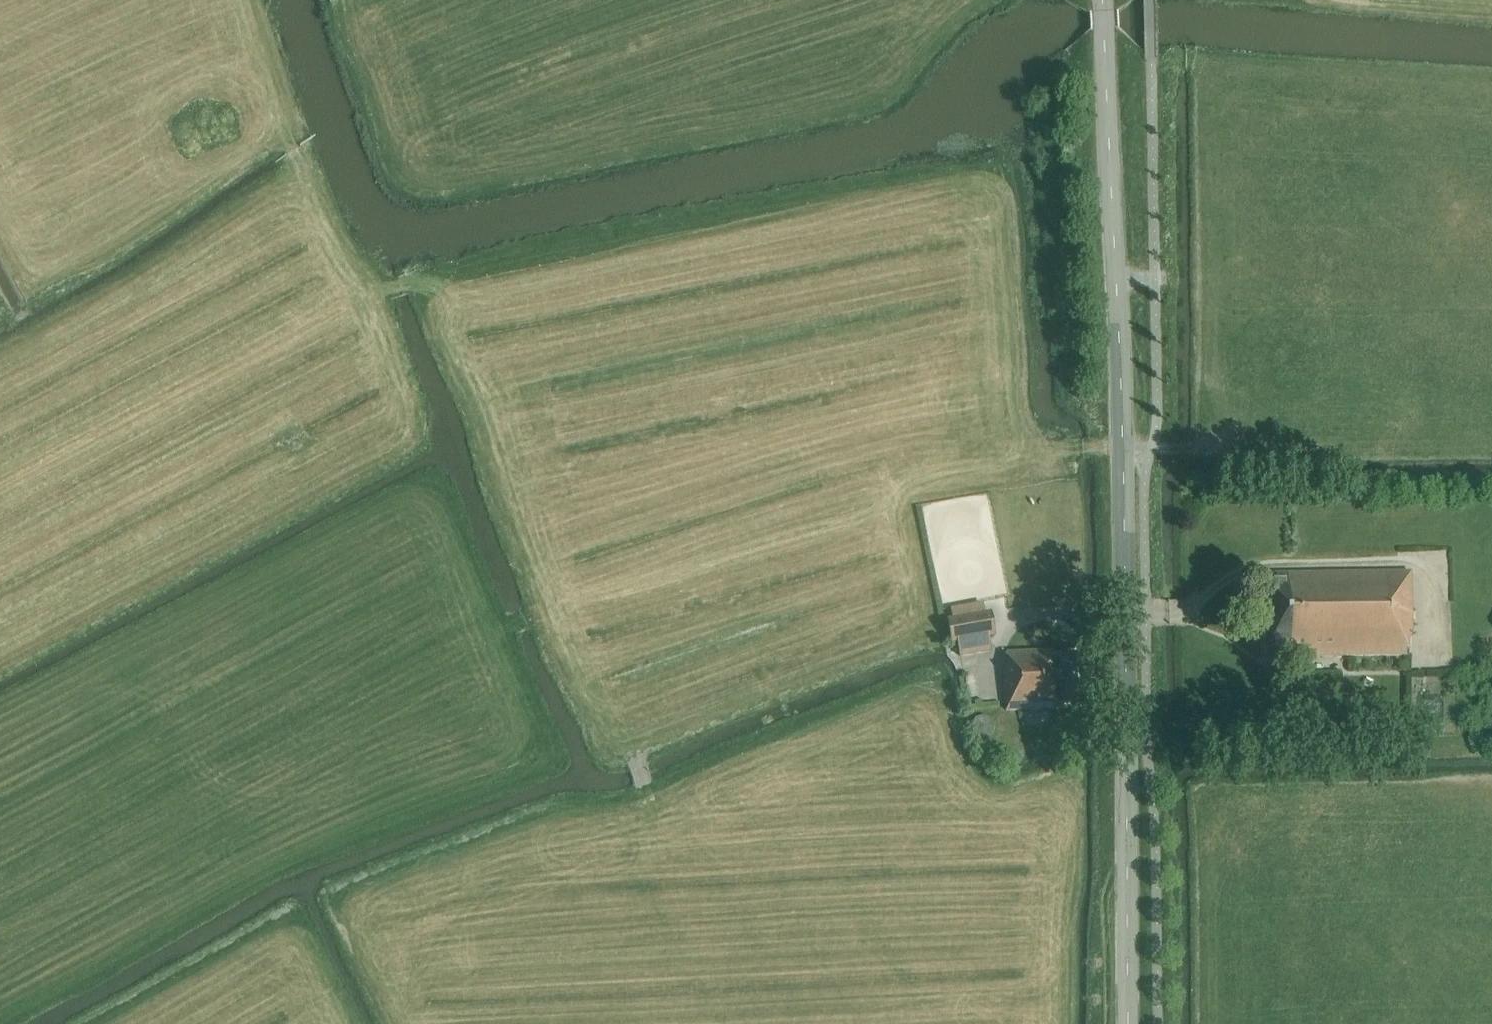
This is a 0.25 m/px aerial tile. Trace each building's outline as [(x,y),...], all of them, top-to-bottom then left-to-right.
[(1411,572),(1315,573),(1265,574),(1265,580),(1264,580),(1265,651),(1266,657),(1288,657),(1288,653),(1306,653),(1306,656),(1408,655),(1408,634),(1412,634),(1411,572)] [(991,612),(947,619),(952,643),(958,642),(960,656),(992,650),(989,636),(995,635),(991,612)] [(1055,703),(1076,703),(1075,655),(1054,655),(1054,650),(1007,651),(1007,668),(1005,668),(1006,710),(1055,708),(1055,703)] [(993,729),(993,726),(992,724),(991,721),(990,719),(986,717),(982,717),(980,717),(978,718),(975,720),(973,722),(972,725),(972,728),(972,731),(974,733),(977,735),(980,736),(983,737),(986,737),(989,735),(991,733),(992,731),(993,729)]
